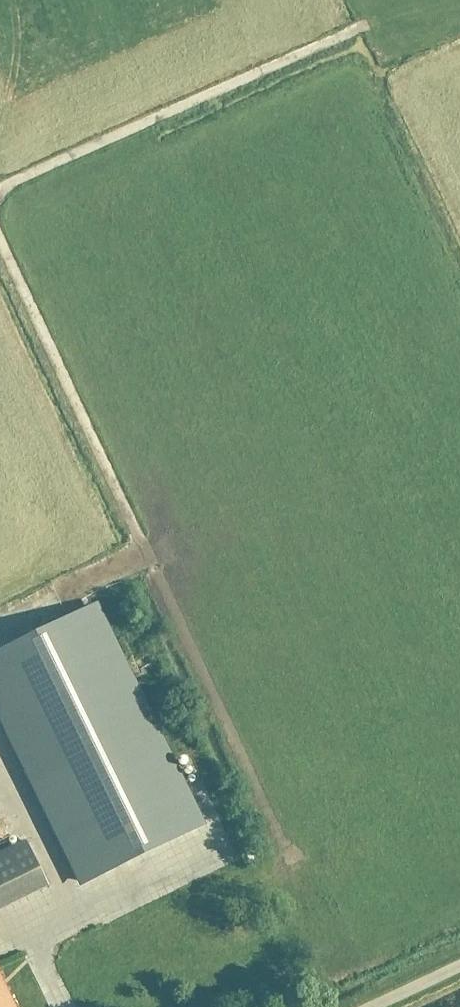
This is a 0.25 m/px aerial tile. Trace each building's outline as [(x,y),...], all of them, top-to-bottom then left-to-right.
[(0,654),(0,715),(82,883),(200,825),(94,608),(0,654)] [(36,862),(25,840),(0,853),(0,908),(47,885),(36,862)] [(0,977),(0,1006),(14,1006),(0,977)]
